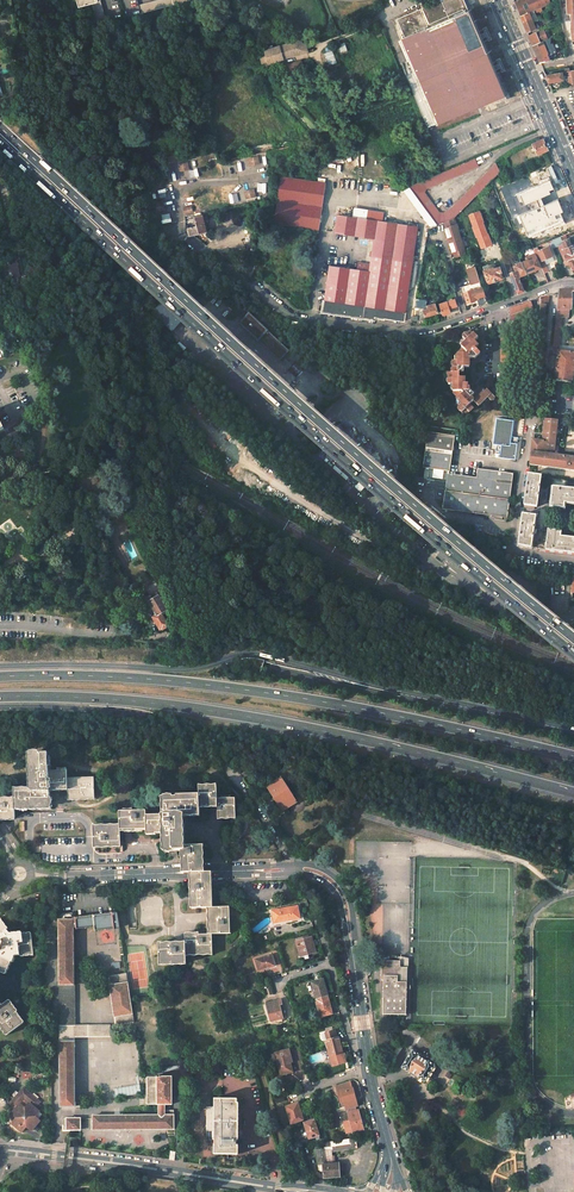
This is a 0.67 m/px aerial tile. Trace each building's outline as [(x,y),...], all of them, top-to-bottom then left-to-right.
[(97,22),(106,21),(100,0),(98,0),(91,2),(97,22)] [(141,14),(190,0),(157,0),(138,5),(141,14)] [(438,124),(486,103),(505,95),(464,0),(440,0),(397,19),(406,39),(402,40),(410,60),(438,124)] [(549,0),(520,0),(514,2),(520,16),(535,10),(550,3),(549,0)] [(566,14),(571,14),(572,40),(573,40),(573,0),(565,0),(566,14)] [(536,13),(535,10),(520,16),(527,33),(535,29),(532,23),(533,23),(533,21),(535,20),(533,15),(536,13)] [(536,33),(528,35),(532,43),(533,46),(540,43),(539,40),(541,39),(538,31),(536,33)] [(264,51),(268,64),(284,59),(283,55),(302,49),(298,40),(264,51)] [(547,51),(543,42),(540,43),(533,46),(537,56),(547,51)] [(328,66),(337,63),(332,50),(324,53),(328,66)] [(540,62),(549,60),(550,52),(543,55),(544,56),(538,58),(540,62)] [(438,124),(410,60),(407,62),(434,125),(438,124)] [(285,65),(287,71),(302,66),(301,61),(285,65)] [(563,80),(562,72),(553,74),(546,76),(549,83),(563,80)] [(533,144),(538,154),(545,151),(543,148),(546,147),(541,140),(533,144)] [(409,186),(437,224),(444,222),(453,219),(500,172),(496,163),(450,208),(443,213),(440,212),(425,192),(426,189),(479,166),(475,158),(441,173),(409,186)] [(198,159),(189,160),(190,170),(199,169),(198,159)] [(547,168),(534,173),(540,187),(553,181),(547,168)] [(281,176),(274,223),(319,230),(326,183),(281,176)] [(501,207),(510,203),(500,178),(490,182),(501,207)] [(257,187),(257,195),(266,195),(266,186),(257,187)] [(330,266),(325,300),(405,311),(410,277),(417,226),(377,221),(378,211),(355,208),(353,217),(337,215),(335,232),(375,238),(370,272),(330,266)] [(563,231),(553,208),(536,215),(543,230),(547,228),(550,236),(563,231)] [(187,228),(189,236),(193,235),(206,231),(202,215),(194,217),(197,225),(187,228)] [(460,237),(454,220),(453,219),(444,222),(445,227),(445,228),(449,240),(460,237)] [(449,240),(453,252),(455,258),(466,255),(460,237),(449,240)] [(550,241),(553,248),(563,244),(562,241),(560,237),(553,240),(550,241)] [(567,254),(571,252),(573,251),(573,249),(572,244),(571,245),(568,239),(562,241),(563,244),(567,254)] [(533,248),(544,272),(548,271),(543,260),(552,256),(548,246),(540,249),(538,246),(537,247),(533,248)] [(571,268),(573,267),(573,259),(571,252),(567,254),(564,255),(568,264),(569,263),(571,268)] [(522,262),(527,273),(538,268),(541,267),(537,257),(535,253),(526,256),(528,260),(522,262)] [(9,279),(21,276),(16,259),(5,262),(9,279)] [(505,259),(509,273),(513,272),(509,262),(507,260),(505,259)] [(249,269),(246,277),(250,281),(254,268),(250,266),(252,261),(247,260),(245,267),(249,269)] [(500,261),(506,275),(509,273),(505,260),(500,261)] [(509,273),(517,293),(524,291),(518,277),(527,273),(522,262),(517,264),(517,265),(514,266),(516,271),(513,272),(509,273)] [(484,270),(488,283),(502,278),(500,272),(501,272),(500,267),(496,268),(494,263),(483,267),(484,270)] [(476,267),(468,270),(472,284),(470,284),(472,289),(464,292),(467,303),(475,301),(474,299),(485,296),(483,287),(479,276),(476,267)] [(198,294),(187,284),(184,288),(195,298),(198,294)] [(559,290),(558,295),(557,309),(570,309),(572,292),(573,292),(573,289),(559,290)] [(546,295),(540,297),(540,304),(546,305),(546,299),(549,299),(549,295),(546,295)] [(418,316),(417,320),(424,319),(425,316),(437,312),(435,303),(426,307),(427,300),(416,297),(413,315),(418,316)] [(325,300),(323,312),(373,319),(374,316),(404,321),(405,311),(325,300)] [(442,312),(443,315),(451,312),(448,301),(440,303),(441,306),(442,312)] [(530,301),(510,308),(510,322),(530,315),(528,309),(533,308),(530,301)] [(570,309),(557,309),(556,318),(562,318),(569,317),(570,309)] [(562,318),(556,318),(553,344),(559,345),(562,318)] [(467,341),(462,347),(463,347),(459,351),(459,353),(458,361),(455,361),(453,361),(453,373),(459,373),(463,373),(464,368),(469,368),(469,362),(476,362),(480,359),(480,354),(475,349),(476,349),(479,345),(475,342),(479,338),(471,330),(463,337),(465,339),(467,341)] [(509,377),(510,336),(510,335),(500,335),(500,336),(500,377),(509,377)] [(558,351),(558,352),(554,381),(572,383),(573,368),(573,353),(559,351),(558,351)] [(477,391),(471,385),(465,385),(464,385),(464,382),(464,378),(463,378),(459,378),(459,373),(453,373),(449,373),(449,385),(451,385),(453,385),(453,394),(458,398),(456,400),(462,405),(460,407),(458,408),(466,416),(473,408),(470,405),(473,401),(478,406),(487,397),(491,401),(494,398),(487,390),(485,391),(483,393),(479,389),(477,391)] [(497,451),(500,451),(500,454),(501,455),(501,458),(516,460),(518,438),(512,437),(514,421),(497,419),(494,445),(498,446),(497,451)] [(557,420),(545,419),(543,442),(533,440),(531,453),(554,455),(554,450),(556,429),(557,420)] [(429,433),(424,468),(450,472),(455,437),(429,433)] [(531,453),(530,465),(573,471),(573,458),(554,455),(531,453)] [(75,467),(62,470),(65,476),(76,474),(75,467)] [(477,479),(447,475),(442,509),(507,519),(513,475),(478,469),(477,479)] [(541,477),(528,475),(524,508),(534,509),(535,506),(537,507),(538,493),(534,493),(535,489),(539,490),(541,477)] [(553,488),(551,507),(564,508),(564,502),(573,504),(573,490),(553,488)] [(534,513),(523,512),(518,546),(531,548),(533,533),(529,533),(530,529),(533,529),(534,528),(535,516),(533,516),(534,513)] [(548,530),(546,550),(573,553),(573,539),(560,537),(561,532),(548,530)] [(156,592),(145,599),(147,604),(149,603),(156,615),(152,617),(160,631),(168,626),(162,615),(165,614),(164,613),(167,611),(156,592)] [(32,790),(14,790),(14,799),(15,808),(50,807),(50,789),(68,789),(67,780),(67,771),(49,771),(48,753),(31,754),(32,790)] [(280,778),(267,786),(282,811),(297,802),(288,788),(281,777),(280,778)] [(94,779),(67,780),(68,789),(68,798),(95,797),(94,779)] [(217,787),(199,787),(199,796),(200,806),(217,805),(217,799),(217,787)] [(199,796),(163,797),(164,815),(146,816),(147,829),(147,834),(165,833),(165,835),(165,851),(183,850),(183,846),(183,832),(182,815),(200,814),(200,806),(199,796)] [(235,798),(217,799),(217,805),(218,817),(236,817),(235,798)] [(0,800),(0,815),(2,817),(2,818),(15,818),(15,808),(14,799),(0,800)] [(122,812),(119,812),(120,827),(120,830),(147,829),(146,816),(146,811),(122,812)] [(120,827),(93,827),(94,846),(120,845),(120,830),(120,827)] [(85,837),(41,838),(41,842),(41,846),(42,859),(51,863),(86,862),(85,849),(85,845),(85,837)] [(201,845),(183,846),(183,850),(183,858),(202,858),(201,845)] [(202,858),(183,858),(184,868),(184,873),(191,872),(202,872),(202,868),(202,858)] [(191,877),(192,887),(210,887),(210,876),(210,872),(202,872),(191,872),(191,877)] [(210,887),(192,887),(192,908),(209,907),(211,907),(210,887)] [(298,906),(272,911),(274,922),(286,920),(286,921),(300,919),(298,906)] [(211,907),(209,907),(210,917),(210,934),(212,934),(229,934),(228,917),(228,907),(211,907)] [(73,920),(59,920),(60,985),(74,985),(73,920)] [(4,974),(9,961),(11,962),(14,954),(20,953),(20,955),(34,953),(32,935),(23,935),(23,934),(9,936),(6,931),(7,930),(0,921),(0,972),(4,974)] [(210,934),(185,935),(185,944),(186,953),(212,952),(212,934),(210,934)] [(311,936),(296,940),(300,956),(309,953),(315,951),(311,936)] [(185,944),(159,945),(159,963),(186,962),(186,953),(185,944)] [(271,955),(255,960),(258,970),(274,965),(271,955)] [(407,961),(382,961),(381,980),(384,980),(383,1014),(406,1015),(407,961)] [(127,974),(109,977),(116,1025),(134,1022),(131,999),(127,974)] [(323,979),(312,982),(316,999),(327,996),(323,979)] [(74,985),(60,985),(60,1042),(74,1042),(74,1036),(74,1025),(74,985)] [(316,1000),(320,1017),(332,1014),(327,996),(316,999),(316,1000)] [(278,1000),(266,1004),(271,1021),(283,1018),(278,1000)] [(8,1001),(1,1006),(0,1007),(0,1021),(1,1022),(0,1023),(0,1024),(8,1034),(23,1023),(15,1013),(16,1012),(8,1001)] [(110,1025),(74,1025),(74,1036),(110,1036),(110,1025)] [(335,1031),(326,1033),(328,1040),(325,1041),(328,1049),(341,1045),(338,1037),(337,1038),(335,1031)] [(74,1042),(60,1042),(61,1107),(75,1106),(74,1042)] [(399,1043),(389,1060),(394,1063),(404,1045),(399,1043)] [(341,1045),(328,1049),(330,1057),(332,1064),(341,1062),(340,1056),(342,1055),(341,1054),(343,1053),(341,1045)] [(277,1060),(281,1075),(293,1072),(290,1063),(291,1063),(290,1060),(292,1059),(289,1049),(271,1054),(273,1062),(277,1060)] [(412,1051),(402,1067),(408,1072),(409,1071),(418,1077),(424,1082),(435,1065),(428,1061),(427,1061),(418,1056),(419,1055),(412,1051)] [(158,1077),(147,1077),(147,1105),(159,1104),(165,1104),(172,1104),(172,1087),(172,1077),(160,1077),(158,1077)] [(140,1084),(114,1088),(116,1098),(141,1094),(140,1084)] [(17,1109),(13,1114),(18,1118),(13,1124),(24,1133),(28,1127),(33,1131),(42,1121),(37,1117),(42,1111),(35,1106),(41,1100),(24,1087),(12,1100),(12,1104),(12,1105),(17,1109)] [(353,1088),(342,1092),(346,1108),(355,1106),(357,1105),(353,1088)] [(237,1154),(237,1099),(232,1099),(226,1099),(226,1096),(217,1096),(216,1099),(216,1106),(206,1106),(206,1130),(216,1130),(216,1140),(216,1154),(228,1154),(237,1154)] [(298,1103),(286,1107),(291,1124),(303,1120),(298,1103)] [(159,1115),(93,1116),(93,1130),(174,1129),(174,1128),(174,1115),(165,1115),(165,1104),(159,1104),(159,1115)] [(357,1110),(348,1113),(353,1133),(364,1130),(358,1110),(357,1110)] [(80,1118),(64,1118),(64,1130),(72,1130),(81,1130),(80,1118)] [(314,1120),(304,1123),(309,1139),(319,1136),(314,1120)] [(366,1137),(356,1138),(357,1145),(367,1144),(366,1137)] [(333,1163),(332,1152),(358,1148),(357,1145),(356,1138),(321,1144),(322,1145),(322,1149),(315,1150),(313,1151),(317,1165),(322,1164),(323,1172),(323,1178),(326,1178),(340,1177),(339,1163),(333,1163)]
